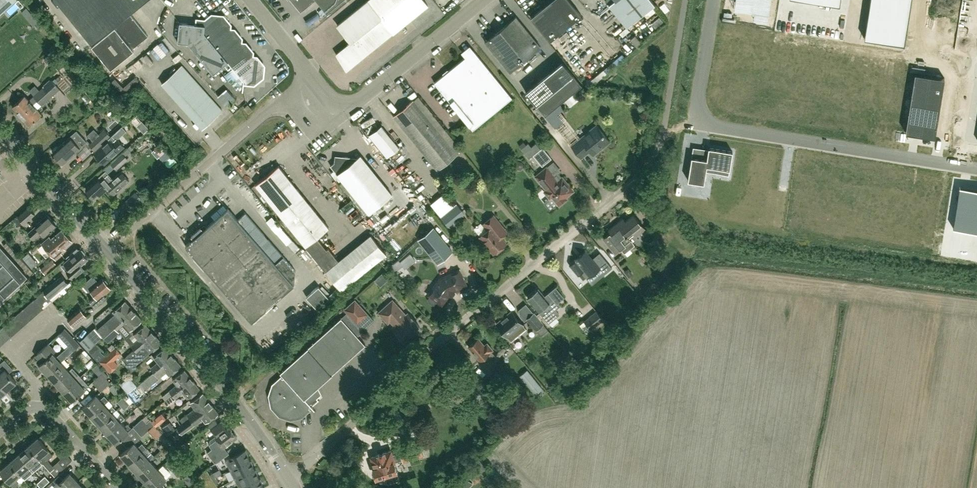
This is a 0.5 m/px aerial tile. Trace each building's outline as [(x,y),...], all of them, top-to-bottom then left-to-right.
[(15,0),(0,0),(0,13),(15,0)] [(145,0),(57,0),(92,43),(145,0)] [(301,11),(315,0),(291,0),(301,11)] [(341,0),(317,0),(326,11),(341,0)] [(367,0),(337,25),(351,42),(336,53),(341,61),(341,60),(344,63),(348,70),(397,30),(428,5),(424,0),(367,0)] [(531,17),(550,40),(581,15),(569,0),(551,0),(531,17)] [(609,5),(627,27),(654,4),(651,0),(614,0),(609,5)] [(733,8),(755,11),(753,18),(767,20),(770,0),(735,0),(733,8)] [(864,37),(904,44),(911,0),(870,0),(864,37)] [(318,9),(303,21),(307,25),(322,13),(318,9)] [(130,14),(91,46),(110,69),(134,50),(133,48),(148,36),(130,14)] [(261,76),(262,66),(256,58),(250,57),(251,52),(245,44),(239,44),(240,38),(234,31),(228,30),(229,25),(222,17),(212,16),(205,22),(197,22),(197,24),(179,22),(177,42),(188,43),(213,74),(224,64),(228,69),(232,66),(243,81),(242,91),(243,91),(244,81),(253,82),(261,76)] [(510,72),(541,47),(515,16),(485,41),(510,72)] [(146,41),(133,51),(137,56),(150,46),(146,41)] [(154,45),(149,48),(154,55),(159,52),(154,45)] [(563,45),(556,50),(560,54),(566,49),(563,45)] [(512,97),(474,50),(434,82),(473,129),(512,97)] [(132,73),(146,67),(141,57),(128,63),(132,73)] [(582,85),(563,62),(562,61),(525,92),(526,92),(545,115),(551,110),(558,105),(569,95),(570,95),(576,90),(582,85)] [(162,83),(202,128),(222,110),(182,65),(162,83)] [(915,72),(905,132),(935,136),(944,77),(915,72)] [(37,100),(55,84),(51,79),(33,96),(37,100)] [(59,88),(55,84),(37,100),(41,105),(59,88)] [(21,115),(33,104),(25,95),(13,106),(21,115)] [(393,116),(437,170),(457,153),(413,99),(393,116)] [(41,114),(33,104),(21,115),(29,124),(41,114)] [(253,109),(248,104),(244,107),(249,113),(253,109)] [(399,148),(381,125),(369,135),(387,158),(399,148)] [(593,153),(609,140),(597,125),(594,128),(593,127),(588,131),(589,132),(572,146),(581,157),(590,149),(593,153)] [(104,141),(110,136),(105,129),(98,135),(89,143),(95,150),(104,142),(104,141)] [(77,130),(54,151),(53,151),(63,163),(80,147),(87,142),(77,130)] [(123,146),(117,138),(120,135),(117,131),(109,138),(110,139),(95,153),(104,163),(123,146)] [(559,150),(564,148),(560,138),(555,141),(559,150)] [(551,158),(542,147),(533,154),(542,165),(551,158)] [(692,156),(688,179),(704,182),(706,171),(707,165),(730,168),(732,151),(709,147),(708,149),(707,158),(692,156)] [(128,159),(126,156),(123,152),(110,163),(113,165),(116,170),(128,159)] [(165,165),(170,162),(164,152),(159,155),(165,165)] [(353,161),(350,157),(343,157),(331,166),(331,165),(330,165),(337,174),(369,213),(392,194),(360,155),(353,161)] [(573,190),(562,177),(559,173),(561,171),(553,161),(535,176),(546,189),(544,191),(550,198),(552,196),(558,203),(559,205),(566,199),(565,197),(573,190)] [(329,227),(278,165),(255,184),(306,246),(317,237),(329,227)] [(406,176),(413,171),(409,167),(402,172),(406,176)] [(121,171),(113,178),(106,171),(105,170),(97,177),(98,178),(85,189),(93,197),(98,193),(99,195),(108,187),(114,193),(129,180),(121,171)] [(951,237),(976,241),(976,190),(959,187),(951,237)] [(441,216),(449,225),(456,219),(455,217),(462,211),(457,203),(441,216)] [(24,223),(34,214),(28,207),(18,217),(24,223)] [(283,256),(275,263),(228,208),(185,245),(252,321),(294,284),(296,270),(283,256)] [(622,218),(616,223),(633,243),(633,242),(629,237),(634,233),(636,235),(645,228),(633,214),(625,221),(622,218)] [(45,236),(57,225),(55,224),(56,222),(54,220),(52,220),(47,215),(35,225),(36,226),(28,233),(33,238),(41,231),(45,236)] [(507,232),(493,215),(483,223),(488,230),(480,236),(494,253),(506,243),(500,237),(507,232)] [(633,243),(616,223),(608,229),(610,232),(603,238),(615,252),(625,244),(627,247),(633,243)] [(419,239),(438,263),(452,251),(433,228),(419,239)] [(50,237),(43,242),(42,243),(51,254),(56,260),(62,255),(60,253),(65,249),(63,247),(72,240),(62,229),(51,239),(50,237)] [(342,291),(387,254),(370,234),(338,260),(328,248),(327,249),(317,237),(306,246),(325,271),(342,291)] [(27,276),(0,245),(0,300),(27,276)] [(82,263),(88,258),(84,254),(85,254),(85,253),(82,249),(81,249),(80,249),(79,249),(77,248),(66,257),(68,259),(64,262),(69,267),(67,270),(69,272),(74,278),(86,268),(82,263)] [(576,259),(569,265),(578,275),(582,272),(587,278),(600,267),(605,273),(612,267),(599,252),(593,258),(585,248),(574,258),(576,259)] [(41,270),(45,274),(55,265),(52,261),(41,270)] [(454,290),(466,285),(459,269),(440,278),(428,294),(430,296),(428,299),(429,301),(432,304),(434,304),(436,301),(441,304),(449,294),(451,295),(455,292),(454,290)] [(59,291),(64,287),(68,283),(63,276),(47,289),(44,292),(50,298),(53,296),(57,292),(59,291)] [(106,296),(104,294),(111,287),(107,283),(108,281),(106,278),(103,279),(102,277),(98,281),(93,276),(83,284),(88,290),(90,289),(95,295),(90,299),(95,306),(106,296)] [(317,309),(329,298),(318,285),(306,296),(317,309)] [(560,305),(557,302),(563,297),(555,287),(549,292),(545,296),(538,288),(527,297),(538,310),(539,310),(540,312),(536,314),(541,320),(544,317),(548,322),(559,314),(555,309),(560,305)] [(656,293),(651,288),(643,295),(648,300),(656,293)] [(220,290),(216,293),(228,309),(232,306),(220,290)] [(50,298),(44,292),(44,291),(39,295),(48,305),(52,301),(52,300),(50,298)] [(48,305),(39,295),(35,299),(43,309),(48,305)] [(43,309),(35,299),(30,303),(38,313),(43,309)] [(344,309),(357,323),(368,314),(355,299),(344,309)] [(420,326),(407,313),(406,314),(392,299),(378,312),(386,320),(391,316),(397,322),(392,327),(398,335),(403,339),(404,340),(420,326)] [(107,333),(114,327),(134,310),(125,300),(113,311),(115,313),(107,320),(107,324),(100,331),(104,336),(107,333)] [(38,313),(30,303),(26,307),(34,317),(38,313)] [(34,317),(26,307),(21,311),(29,321),(34,317)] [(86,316),(80,308),(68,318),(74,326),(86,316)] [(142,319),(134,310),(114,327),(107,333),(104,336),(108,341),(119,332),(117,330),(125,324),(130,330),(142,319)] [(511,310),(496,323),(511,341),(527,328),(511,310)] [(29,321),(21,311),(17,315),(25,325),(29,321)] [(584,321),(591,329),(603,319),(596,311),(584,321)] [(547,328),(543,323),(534,312),(528,317),(526,318),(536,330),(541,336),(547,332),(545,329),(547,328)] [(25,325),(17,315),(12,319),(20,329),(25,325)] [(365,344),(341,317),(280,372),(285,377),(282,378),(274,385),(271,395),(273,406),(280,414),(290,417),(301,415),(309,407),(310,405),(311,406),(318,399),(317,397),(321,393),(318,386),(365,344)] [(20,329),(12,319),(8,323),(16,332),(20,329)] [(16,332),(8,323),(3,327),(11,336),(16,332)] [(161,341),(153,332),(145,323),(134,333),(139,338),(131,345),(134,349),(135,349),(130,353),(128,355),(124,358),(128,363),(132,359),(136,364),(150,352),(150,351),(161,341)] [(3,327),(0,329),(0,332),(7,340),(11,336),(3,327)] [(47,374),(61,362),(78,346),(80,344),(68,331),(65,328),(59,334),(61,337),(70,346),(64,352),(63,351),(57,357),(53,353),(56,351),(49,343),(38,353),(44,360),(40,364),(40,365),(40,366),(40,368),(46,374),(47,374)] [(480,360),(484,356),(490,363),(492,361),(497,358),(491,350),(493,349),(487,342),(484,345),(478,337),(468,346),(480,360)] [(154,371),(173,355),(165,346),(153,356),(158,362),(150,368),(154,371)] [(80,360),(86,355),(82,351),(77,356),(80,360)] [(89,359),(86,355),(80,360),(84,364),(89,359)] [(181,365),(173,355),(154,371),(139,383),(145,390),(166,371),(169,374),(181,365)] [(8,373),(13,369),(5,359),(0,363),(0,372),(0,373),(0,382),(7,390),(16,382),(8,373)] [(56,382),(72,367),(69,370),(61,362),(47,374),(48,374),(56,382)] [(476,369),(483,376),(486,372),(479,366),(476,369)] [(64,391),(80,376),(72,367),(56,382),(64,391)] [(503,384),(505,381),(509,376),(506,373),(498,367),(490,377),(494,380),(491,384),(494,386),(498,389),(503,384)] [(165,400),(192,379),(184,369),(172,378),(177,384),(169,391),(162,396),(165,400)] [(97,386),(106,378),(102,373),(92,381),(97,386)] [(159,381),(162,385),(170,379),(167,375),(159,381)] [(89,385),(80,376),(64,391),(72,400),(89,385)] [(129,376),(120,384),(128,393),(137,385),(133,381),(129,376)] [(110,382),(106,378),(97,386),(101,391),(110,382)] [(199,388),(192,379),(165,400),(167,399),(172,395),(173,395),(164,401),(168,406),(177,399),(176,397),(183,392),(187,397),(199,388)] [(177,428),(210,402),(203,392),(190,402),(195,408),(187,414),(180,419),(182,423),(180,424),(177,427),(177,428)] [(118,402),(121,405),(126,400),(128,398),(125,394),(125,395),(118,402)] [(83,406),(92,415),(109,400),(105,395),(100,399),(96,395),(83,406)] [(411,405),(420,414),(428,406),(419,397),(411,405)] [(129,404),(126,400),(121,405),(124,409),(129,404)] [(218,412),(210,402),(177,428),(182,434),(203,419),(205,422),(218,412)] [(100,425),(116,409),(113,406),(109,409),(104,404),(92,415),(100,425)] [(108,433),(121,422),(121,421),(125,417),(121,413),(117,417),(113,413),(117,410),(116,409),(100,425),(108,433)] [(137,431),(150,420),(149,418),(146,415),(142,418),(133,426),(137,431)] [(158,426),(164,433),(177,423),(172,416),(158,426)] [(154,424),(150,420),(137,431),(141,436),(151,427),(154,424)] [(236,436),(229,426),(227,428),(222,420),(211,428),(216,435),(210,440),(210,441),(211,443),(209,444),(212,448),(207,452),(213,460),(215,462),(215,463),(227,454),(222,447),(236,436)] [(128,423),(125,426),(121,422),(108,433),(116,442),(131,428),(128,423)] [(161,450),(171,442),(165,435),(162,432),(162,433),(158,437),(163,442),(158,446),(161,450)] [(38,437),(28,445),(55,475),(64,467),(59,462),(54,467),(47,459),(53,454),(38,437)] [(396,471),(393,462),(402,459),(403,461),(424,455),(419,440),(399,446),(400,452),(392,454),(391,451),(391,450),(384,452),(378,454),(371,456),(374,467),(373,467),(376,477),(387,474),(388,480),(397,477),(395,471),(396,471)] [(129,463),(146,448),(142,443),(138,446),(134,442),(121,454),(129,463)] [(171,442),(161,450),(165,454),(170,449),(167,445),(171,442)] [(55,475),(28,445),(19,454),(34,471),(38,467),(43,463),(50,471),(54,476),(55,475)] [(137,472),(150,460),(143,451),(146,448),(129,463),(137,472)] [(250,459),(246,449),(227,459),(232,468),(250,459)] [(34,471),(19,454),(9,462),(24,479),(30,474),(34,471)] [(237,477),(255,468),(250,459),(232,468),(237,477)] [(145,481),(158,469),(150,460),(137,472),(145,481)] [(9,462),(0,470),(15,487),(19,483),(15,479),(20,475),(24,479),(9,462)] [(178,476),(187,468),(187,467),(183,463),(173,471),(178,476)] [(241,486),(260,477),(255,468),(237,477),(241,486)] [(167,478),(158,469),(145,481),(152,487),(155,487),(167,478)] [(79,482),(70,472),(58,483),(63,487),(72,487),(79,482)] [(49,480),(45,475),(41,479),(46,484),(49,480)] [(265,487),(260,477),(241,486),(242,487),(262,487),(265,487)] [(41,487),(46,484),(41,479),(37,483),(41,487)] [(469,487),(460,479),(453,487),(454,487),(468,487),(469,487)]
